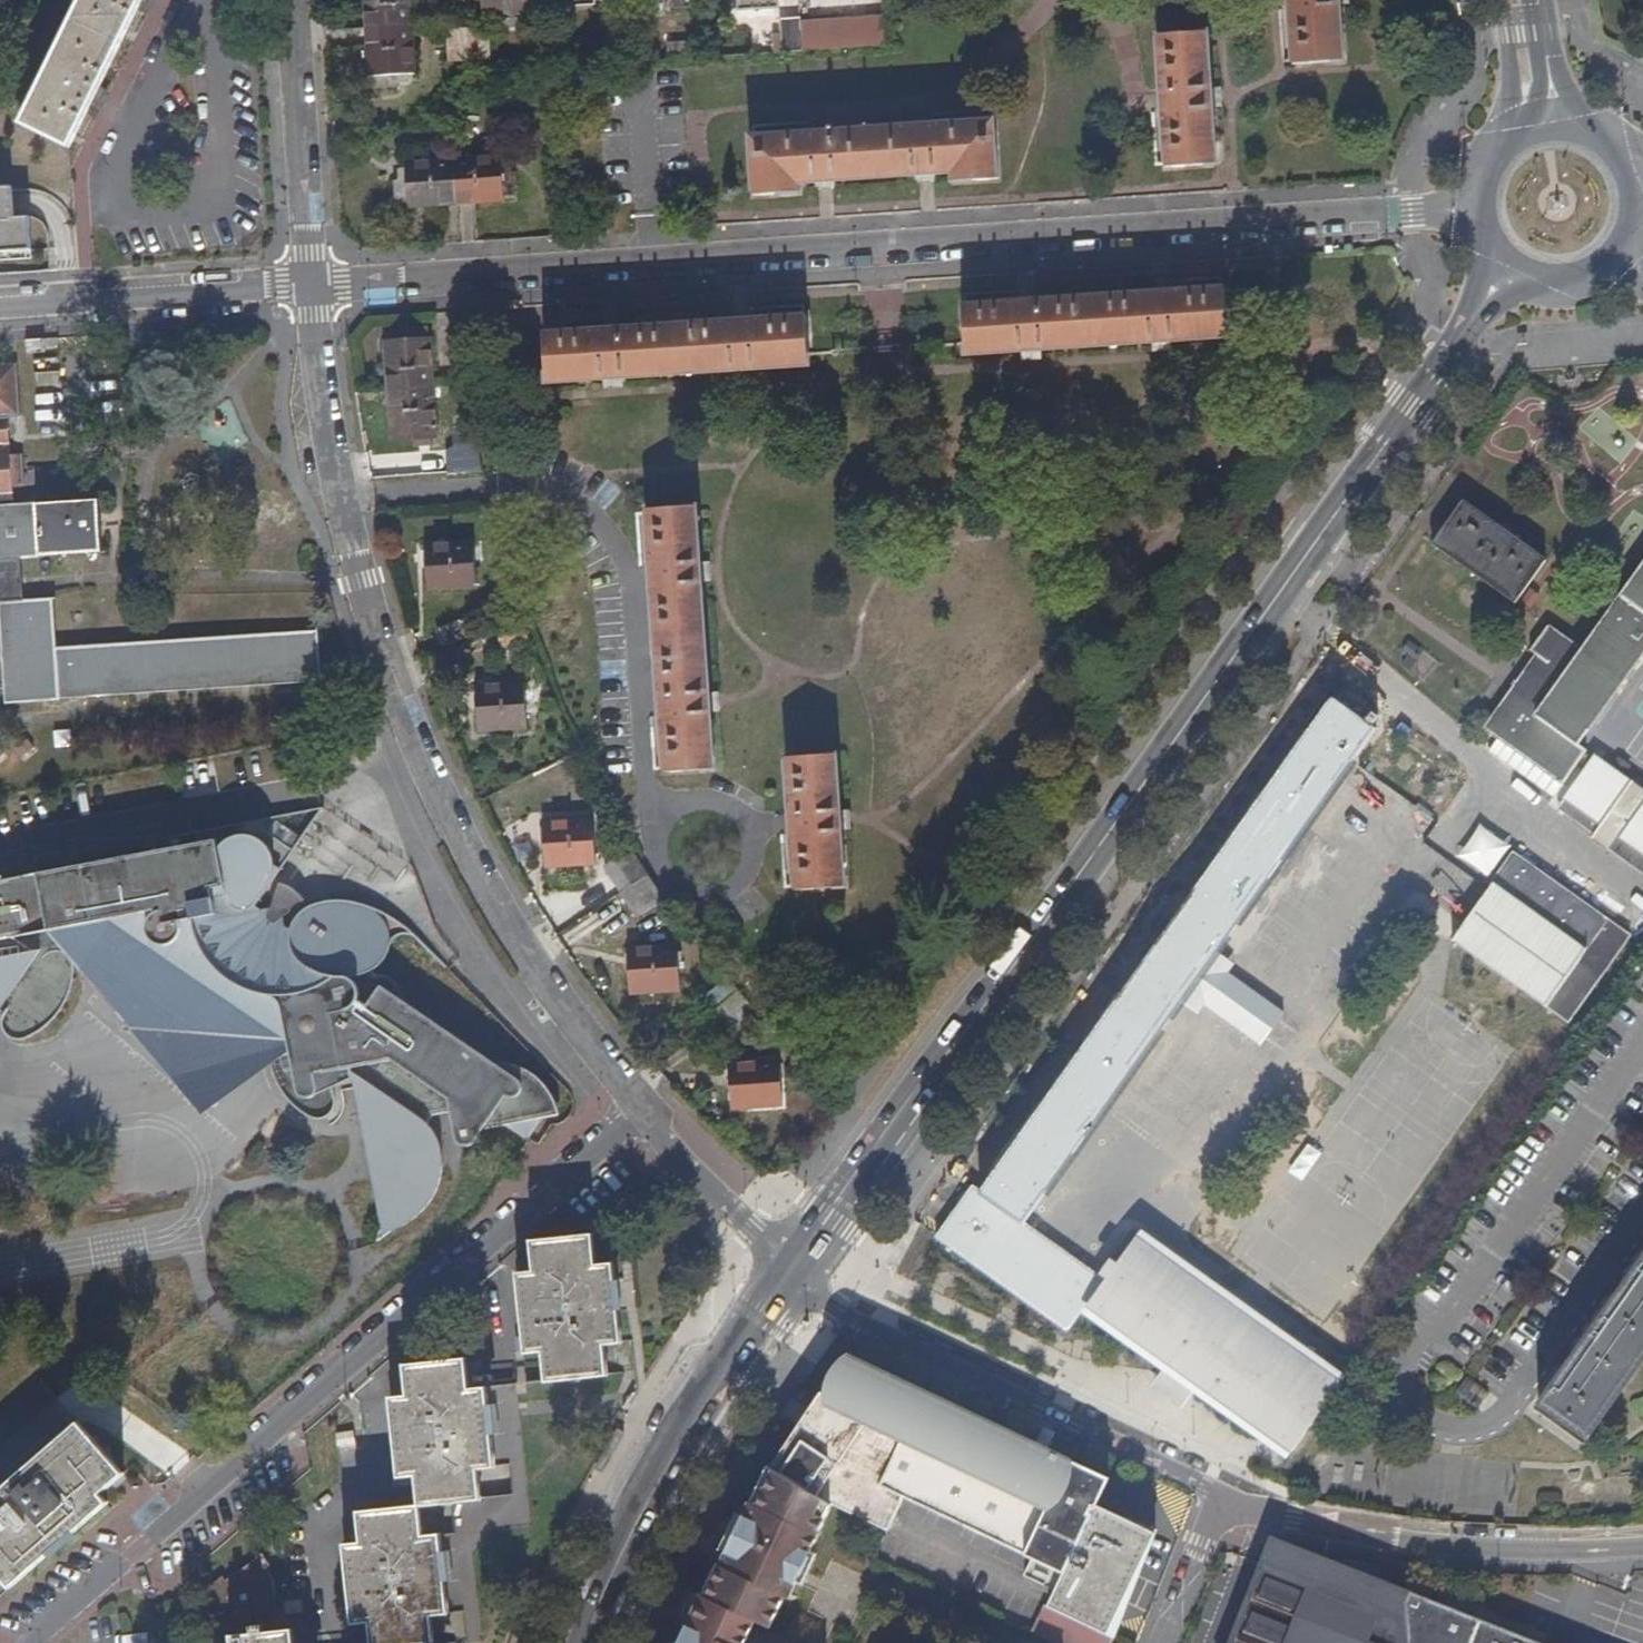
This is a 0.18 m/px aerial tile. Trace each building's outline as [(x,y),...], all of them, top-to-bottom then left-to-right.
[(25,126),(72,149),(94,108),(100,114),(111,97),(102,89),(110,73),(144,5),(150,9),(157,0),(87,0),(25,126)] [(372,74),(370,74),(371,91),(400,89),(399,83),(410,82),(410,75),(417,75),(412,0),(367,0),(372,74)] [(487,19),(534,15),(533,0),(473,0),(475,22),(487,21),(487,19)] [(741,16),(781,13),(780,0),(740,0),(741,16)] [(1342,64),(1339,0),(1290,0),(1294,67),(1342,64)] [(781,19),(784,54),(804,53),(888,47),(886,20),(802,25),(802,18),(781,19)] [(452,36),(453,61),(491,58),(489,33),(452,36)] [(1166,169),(1217,166),(1210,35),(1158,38),(1166,169)] [(671,45),(671,62),(708,59),(707,43),(671,45)] [(530,95),(530,106),(552,104),(552,93),(530,95)] [(999,181),(995,123),(752,139),(756,197),(800,194),(799,186),(954,175),(954,184),(999,181)] [(504,164),(503,158),(407,165),(408,171),(402,172),(403,182),(397,183),(399,212),(412,211),(412,208),(505,201),(505,204),(518,203),(516,175),(512,175),(511,164),(504,164)] [(31,253),(29,223),(12,224),(10,198),(0,199),(0,256),(31,253)] [(964,305),(967,356),(1228,340),(1224,289),(964,305)] [(546,333),(549,384),(810,367),(807,316),(546,333)] [(395,440),(439,438),(431,327),(408,328),(409,344),(388,346),(395,440)] [(62,346),(61,339),(34,341),(30,341),(31,354),(50,352),(50,347),(62,346)] [(2,602),(8,698),(62,696),(61,692),(320,675),(316,624),(61,641),(58,600),(26,603),(24,559),(104,555),(101,505),(16,509),(15,489),(28,488),(27,460),(13,461),(12,428),(24,427),(21,364),(0,365),(0,602),(2,602)] [(36,371),(37,405),(75,403),(74,370),(36,371)] [(473,418),(453,420),(455,451),(479,448),(473,418)] [(648,511),(666,772),(716,769),(712,702),(703,570),(699,508),(648,511)] [(1464,509),(1432,553),(1516,612),(1547,568),(1464,509)] [(477,544),(428,546),(430,590),(479,588),(477,544)] [(1580,752),(1642,663),(1642,577),(1584,660),(1547,634),(1531,657),(1537,661),(1548,669),(1519,710),(1509,703),(1486,735),(1499,745),(1489,759),(1554,805),(1588,758),(1580,752)] [(438,631),(443,648),(477,636),(472,619),(438,631)] [(1537,661),(1509,703),(1519,710),(1548,669),(1537,661)] [(527,684),(478,688),(480,732),(529,729),(527,684)] [(1333,709),(980,1202),(973,1197),(938,1247),(1066,1339),(1085,1313),(1102,1289),(1021,1231),(1373,738),(1333,709)] [(837,754),(788,758),(797,890),(847,886),(842,819),(837,754)] [(1593,763),(1556,815),(1593,841),(1589,846),(1642,883),(1642,881),(1642,798),(1593,763)] [(595,820),(546,823),(548,868),(597,865),(595,820)] [(0,881),(0,1016),(4,1009),(7,1011),(5,1018),(5,1023),(7,1028),(10,1033),(16,1037),(24,1038),(33,1037),(43,1033),(53,1024),(61,1015),(68,1006),(73,995),(76,984),(78,974),(79,964),(78,962),(77,958),(74,954),(71,952),(76,943),(208,1034),(217,1028),(226,1021),(229,1017),(232,1012),(232,1008),(232,1004),(230,999),(229,995),(274,1025),(273,1037),(274,1053),(275,1059),(279,1074),(282,1083),(286,1092),(292,1102),(298,1109),(306,1114),(312,1117),(317,1118),(322,1118),(329,1116),(334,1112),(337,1106),(337,1094),(336,1091),(335,1081),(355,1077),(358,1088),(365,1127),(382,1218),(383,1223),(378,1240),(390,1232),(394,1230),(403,1226),(411,1220),(419,1214),(425,1206),(431,1198),(436,1189),(439,1181),(441,1172),(443,1160),(442,1153),(440,1144),(438,1137),(433,1130),(430,1126),(435,1118),(453,1115),(455,1127),(457,1135),(459,1139),(463,1143),(469,1147),(473,1146),(477,1143),(479,1138),(517,1132),(528,1140),(552,1101),(466,1042),(407,1001),(395,980),(389,976),(381,973),(378,969),(381,967),(384,964),(390,952),(393,947),(397,940),(403,938),(410,936),(418,938),(406,926),(395,919),(383,912),(369,906),(356,901),(345,898),(336,898),(322,901),(312,907),(303,913),(292,928),(285,935),(281,935),(275,933),(268,930),(263,926),(260,921),(257,915),(256,908),(259,904),(295,849),(267,831),(264,831),(220,839),(217,827),(198,831),(200,843),(0,881)] [(606,869),(612,879),(640,861),(634,851),(606,869)] [(649,875),(640,861),(612,879),(630,908),(659,890),(649,875)] [(1599,941),(1608,929),(1515,861),(1451,950),(1454,953),(1457,949),(1545,1012),(1543,1014),(1568,1032),(1622,958),(1621,957),(1599,941)] [(263,908),(259,904),(256,908),(257,915),(260,921),(263,926),(268,930),(275,933),(281,935),(285,935),(292,928),(288,926),(286,920),(306,901),(281,882),(269,908),(263,908)] [(659,890),(630,908),(637,919),(666,900),(659,890)] [(1630,944),(1608,929),(1599,941),(1621,957),(1630,944)] [(77,958),(78,962),(207,1111),(275,1059),(274,1053),(273,1037),(274,1025),(229,995),(230,999),(232,1004),(232,1008),(232,1012),(229,1017),(226,1021),(217,1028),(208,1034),(76,943),(71,952),(74,954),(77,958)] [(679,947),(629,949),(632,993),(682,990),(679,947)] [(739,992),(713,1014),(725,1028),(752,1006),(739,992)] [(752,1006),(725,1028),(733,1038),(760,1015),(752,1006)] [(732,1064),(735,1109),(784,1105),(781,1061),(732,1064)] [(335,1081),(336,1091),(358,1088),(355,1077),(335,1081)] [(538,1268),(521,1270),(528,1349),(546,1348),(549,1379),(611,1373),(608,1342),(624,1340),(618,1261),(599,1263),(596,1232),(536,1237),(538,1268)] [(1102,1289),(1085,1313),(1291,1458),(1347,1378),(1142,1233),(1102,1289)] [(1545,1415),(1594,1447),(1642,1378),(1642,1275),(1545,1415)] [(395,1394),(402,1475),(420,1474),(423,1504),(485,1499),(482,1467),(498,1466),(491,1386),(473,1388),(470,1357),(409,1362),(412,1393),(395,1394)] [(1064,1576),(1096,1505),(1104,1487),(1073,1472),(1075,1465),(1053,1455),(1049,1463),(857,1371),(838,1409),(823,1400),(776,1476),(780,1478),(762,1514),(753,1511),(748,1524),(730,1561),(709,1604),(697,1630),(691,1642),(755,1642),(761,1629),(777,1636),(791,1607),(795,1609),(803,1594),(818,1564),(826,1548),(822,1546),(838,1513),(893,1538),(909,1504),(1064,1576)] [(14,1585),(112,1502),(104,1493),(127,1473),(84,1423),(0,1495),(0,1568),(14,1585)] [(753,1511),(762,1514),(780,1478),(776,1476),(772,1473),(753,1511)] [(348,1542),(356,1621),(374,1619),(376,1642),(437,1642),(435,1613),(452,1612),(445,1533),(426,1534),(423,1504),(362,1510),(365,1540),(348,1542)] [(1096,1505),(1064,1576),(1046,1610),(1114,1641),(1154,1534),(1096,1505)] [(722,1557),(730,1561),(748,1524),(740,1520),(722,1557)] [(267,1552),(230,1577),(226,1572),(213,1582),(215,1584),(219,1632),(255,1628),(255,1632),(235,1634),(236,1642),(299,1642),(298,1629),(269,1630),(269,1625),(282,1624),(277,1576),(277,1573),(271,1564),(274,1561),(267,1552)] [(818,1564),(803,1594),(807,1596),(822,1566),(818,1564)] [(1239,1642),(1522,1642),(1422,1606),(1408,1607),(1392,1614),(1374,1629),(1312,1606),(1319,1587),(1267,1568),(1239,1642)] [(689,1627),(697,1630),(709,1604),(701,1600),(689,1627)] [(1033,1638),(1043,1642),(1113,1642),(1114,1641),(1046,1610),(1033,1638)]
